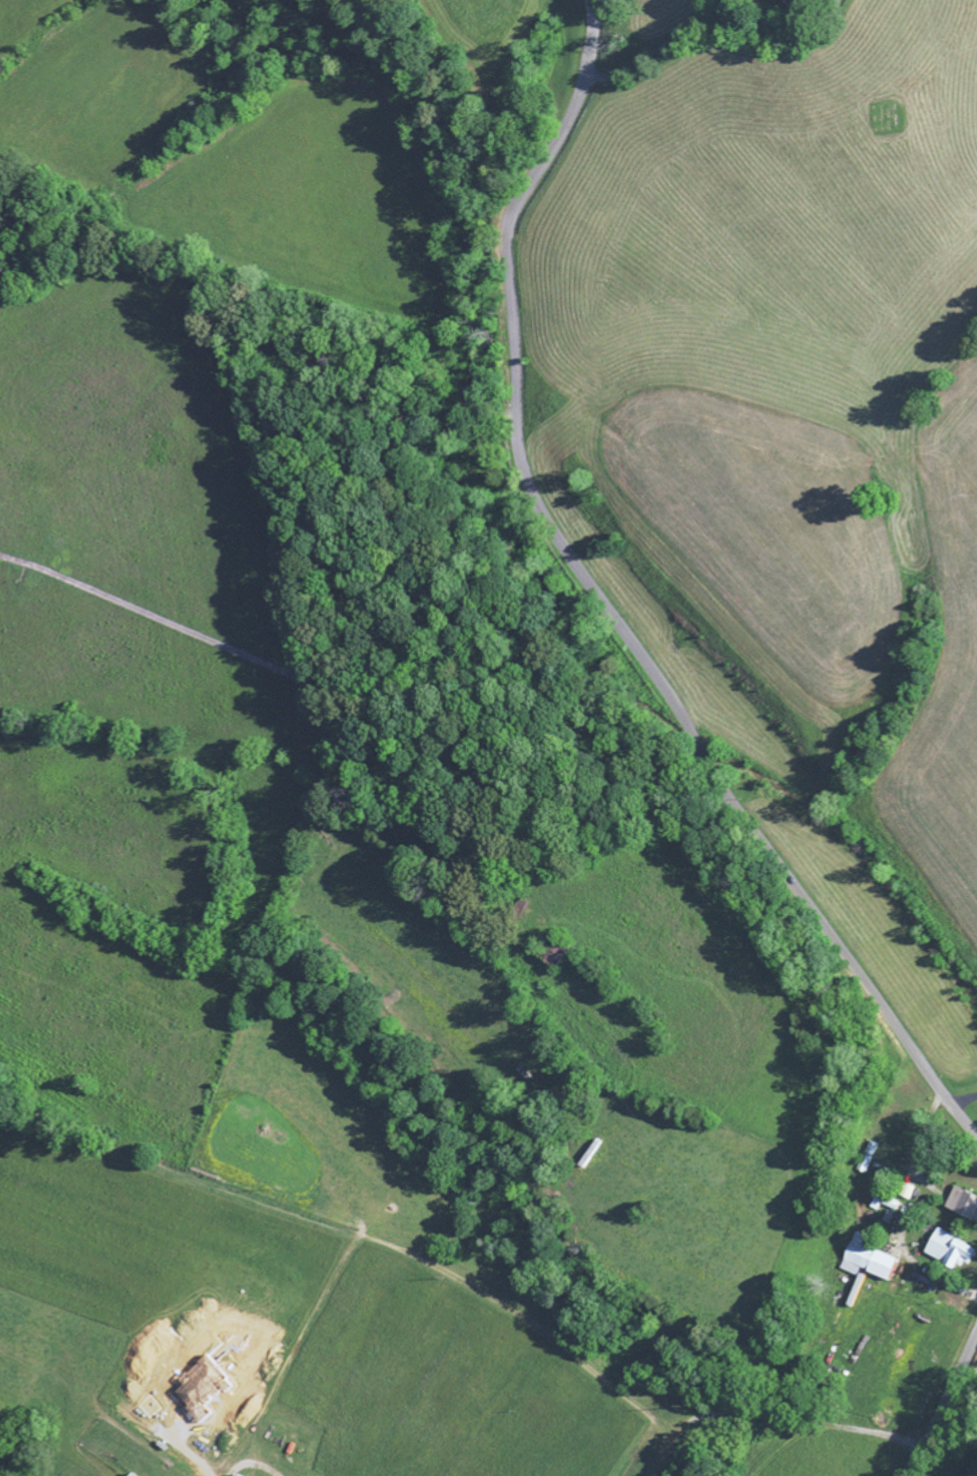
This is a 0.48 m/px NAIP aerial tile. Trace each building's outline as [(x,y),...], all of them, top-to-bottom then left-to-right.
[(804,10),(808,0),(781,0),(804,10)] [(954,1188),(945,1211),(976,1224),(976,1198),(954,1188)] [(970,1269),(976,1256),(976,1252),(937,1231),(925,1255),(958,1273),(962,1265),(970,1269)] [(892,1283),(900,1261),(866,1250),(868,1241),(851,1235),(838,1273),(855,1279),(857,1272),(892,1283)]
